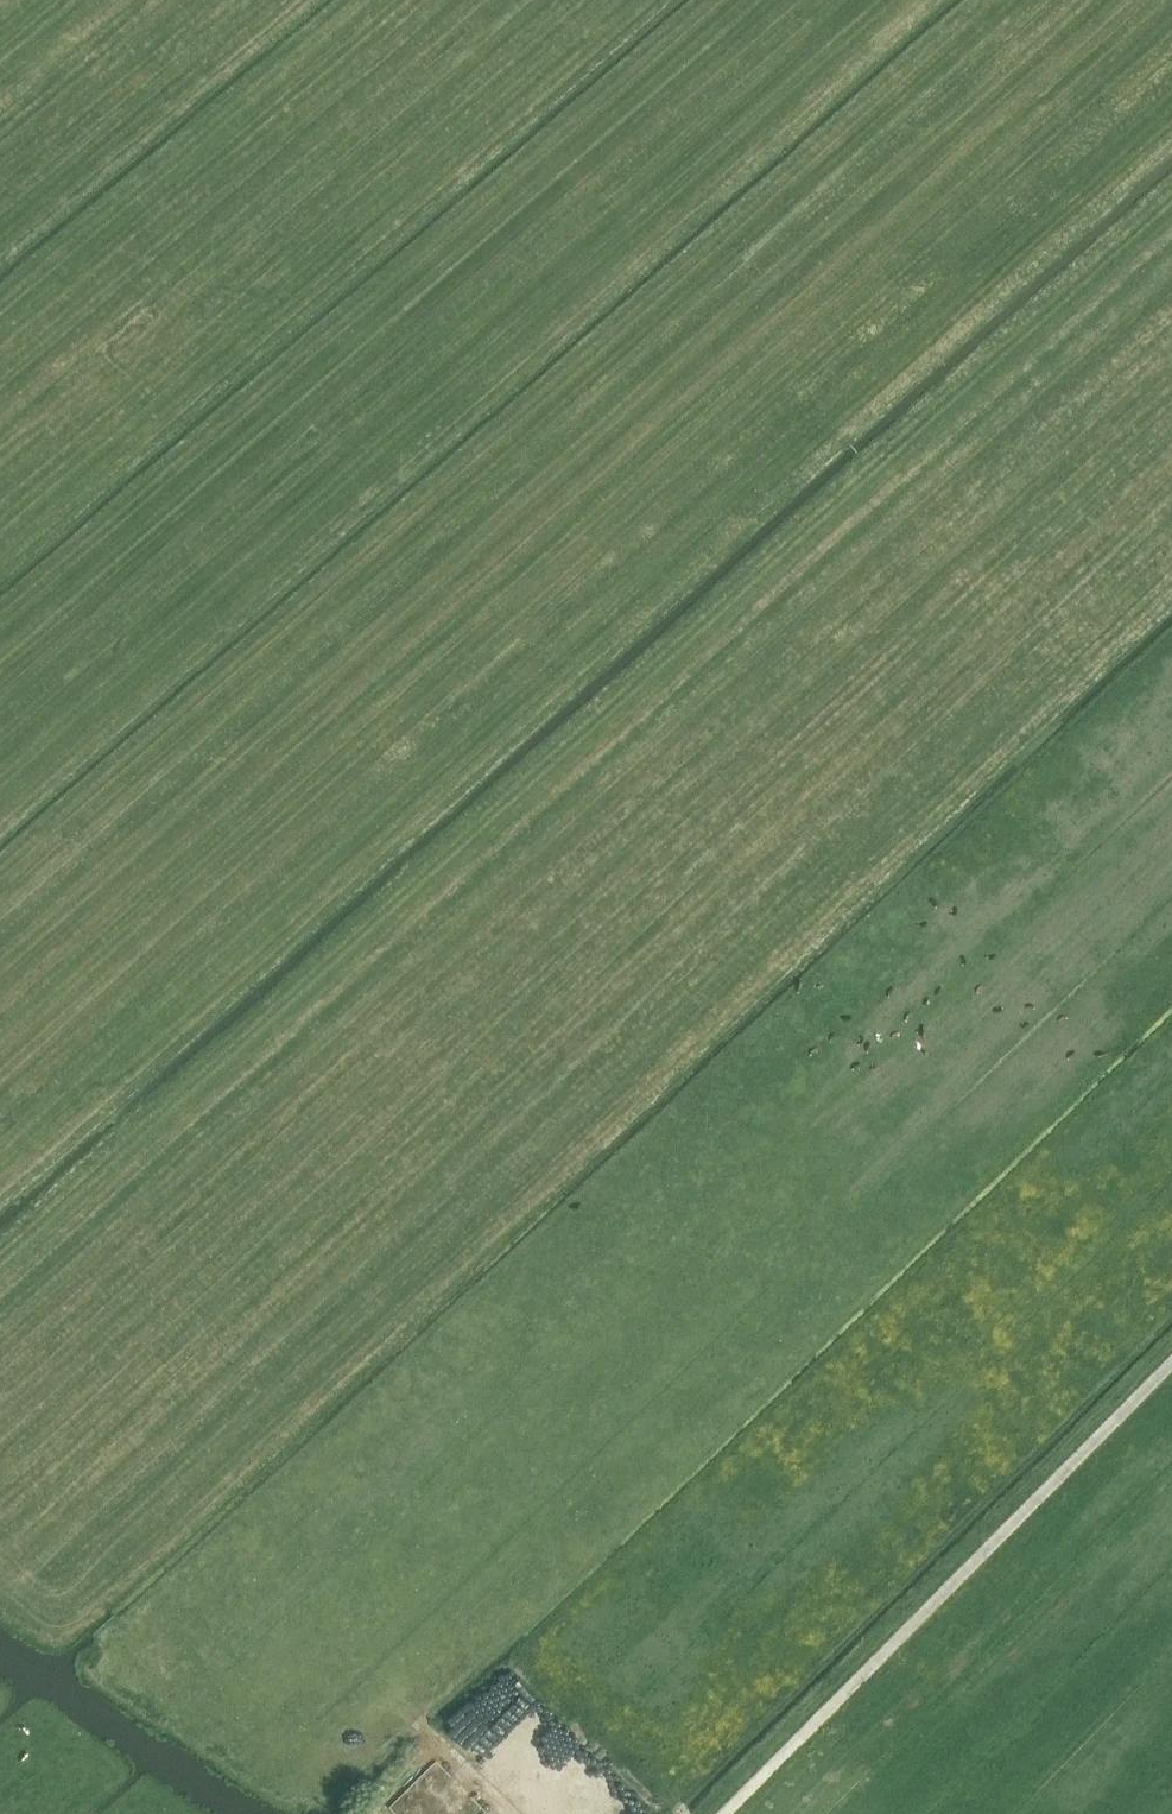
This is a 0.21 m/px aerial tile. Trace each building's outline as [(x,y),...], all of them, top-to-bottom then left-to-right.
[(487,1809),(442,1762),(406,1795),(417,1806),(408,1813),(481,1813),(487,1809)]
